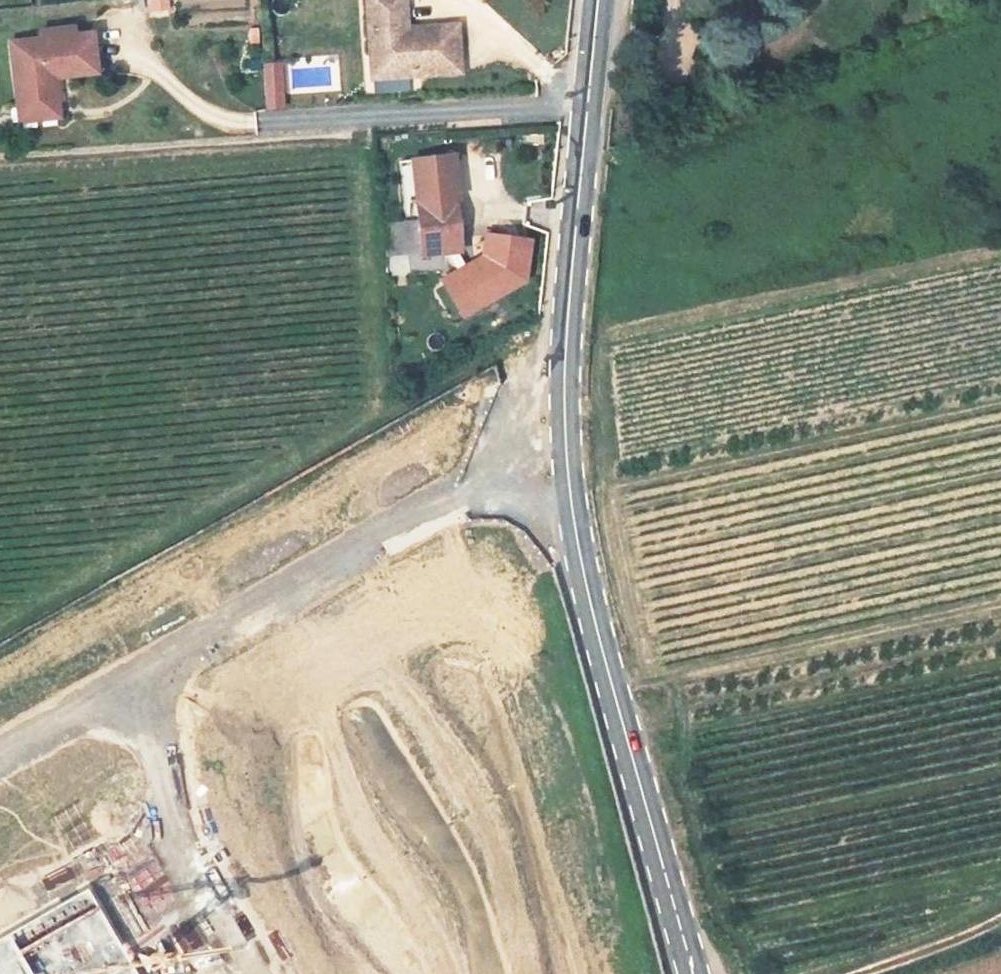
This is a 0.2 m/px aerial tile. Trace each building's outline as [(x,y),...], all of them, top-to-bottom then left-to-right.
[(382,44),(394,43),(396,69),(428,65),(426,55),(472,50),(467,12),(417,18),(415,0),(376,0),(382,44)] [(19,41),(21,82),(35,81),(37,106),(61,105),(60,80),(69,80),(103,78),(101,38),(84,39),(83,31),(49,33),(50,40),(19,41)] [(394,43),(382,44),(384,70),(396,69),(394,43)] [(426,55),(428,65),(473,60),(472,50),(426,55)] [(280,64),(265,64),(269,109),(284,107),(280,64)] [(35,81),(21,82),(22,121),(62,120),(61,105),(37,106),(35,81)] [(454,207),(450,153),(413,156),(417,208),(411,208),(415,251),(470,247),(467,206),(454,207)] [(525,235),(476,229),(474,254),(429,277),(453,309),(521,275),(525,235)]
